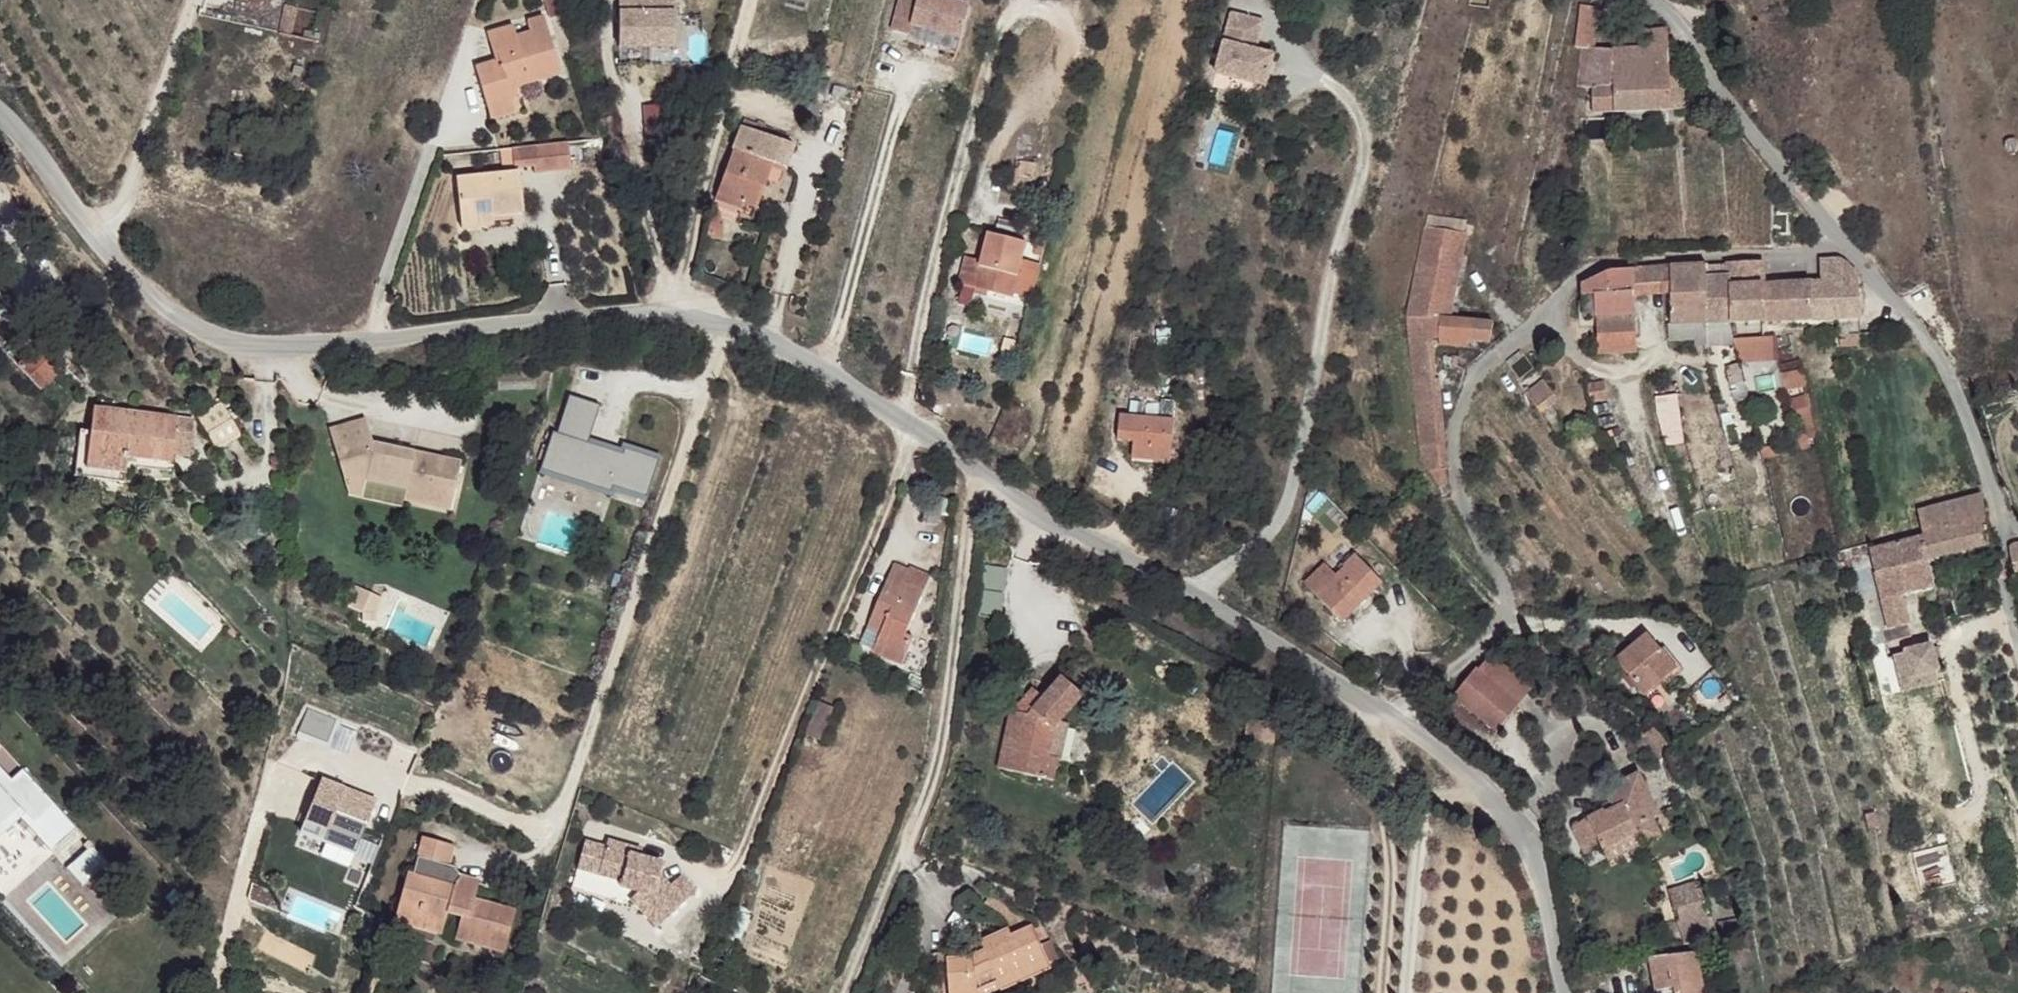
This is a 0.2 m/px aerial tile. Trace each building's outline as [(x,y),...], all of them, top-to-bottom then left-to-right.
[(276,32),(280,32),(287,0),(282,0),(276,32)] [(280,32),(289,33),(295,2),(287,0),(280,32)] [(615,49),(674,48),(674,0),(615,0),(615,49)] [(896,27),(915,32),(917,22),(965,34),(973,4),(960,0),(903,0),(896,27)] [(498,50),(476,58),(487,95),(512,88),(510,79),(517,78),(562,63),(545,8),(529,13),(533,23),(521,26),(517,16),(490,25),(498,50)] [(1574,48),(1585,50),(1590,8),(1580,8),(1574,48)] [(1602,10),(1590,8),(1585,50),(1596,51),(1602,10)] [(1268,25),(1236,16),(1220,76),(1269,89),(1277,58),(1260,53),(1249,51),(1253,38),(1263,41),(1268,25)] [(1596,51),(1585,50),(1580,91),(1594,90),(1595,116),(1686,113),(1684,76),(1671,75),(1669,35),(1642,35),(1642,30),(1615,29),(1614,53),(1596,51)] [(276,32),(269,53),(308,62),(315,40),(289,33),(280,32),(276,32)] [(1263,41),(1253,38),(1249,51),(1260,53),(1263,41)] [(819,76),(808,109),(820,113),(831,79),(819,76)] [(510,79),(512,88),(519,85),(517,78),(510,79)] [(512,88),(487,95),(491,107),(516,100),(512,88)] [(743,116),(740,124),(748,126),(749,118),(743,116)] [(720,190),(731,195),(748,126),(740,124),(720,190)] [(748,126),(731,195),(759,205),(774,159),(785,164),(793,141),(753,127),(748,126)] [(565,130),(518,136),(519,147),(542,145),(544,154),(568,151),(565,130)] [(526,163),(463,169),(468,219),(500,216),(499,205),(531,202),(526,163)] [(1472,218),(1431,209),(1428,228),(1468,236),(1472,218)] [(1428,228),(1420,268),(1461,274),(1468,236),(1428,228)] [(1019,270),(980,259),(972,284),(959,281),(948,310),(1004,325),(1013,294),(1019,270)] [(1848,263),(1823,265),(1824,287),(1861,282),(1862,279),(1848,263)] [(1765,265),(1730,268),(1730,273),(1731,292),(1766,290),(1765,265)] [(1420,268),(1410,319),(1453,321),(1461,274),(1420,268)] [(1709,269),(1635,273),(1638,291),(1674,288),(1672,327),(1732,326),(1731,292),(1730,273),(1709,271),(1709,269)] [(1612,276),(1585,288),(1588,323),(1598,322),(1600,358),(1640,356),(1639,300),(1638,291),(1635,273),(1612,276)] [(1824,287),(1810,288),(1813,322),(1836,320),(1864,319),(1861,282),(1824,287)] [(1810,288),(1784,289),(1786,323),(1801,323),(1813,322),(1810,288)] [(1784,289),(1766,290),(1766,323),(1779,324),(1786,323),(1784,289)] [(1766,290),(1731,292),(1732,326),(1766,323),(1766,290)] [(1035,301),(1013,294),(1004,325),(1026,331),(1035,301)] [(1453,321),(1410,319),(1419,448),(1436,478),(1445,473),(1440,467),(1432,340),(1492,344),(1495,326),(1453,321)] [(1864,319),(1836,320),(1838,336),(1861,334),(1865,334),(1864,319)] [(1861,334),(1838,336),(1839,347),(1862,345),(1861,334)] [(1736,362),(1776,360),(1774,335),(1734,338),(1736,362)] [(1797,338),(1781,339),(1783,357),(1798,356),(1797,338)] [(48,345),(27,366),(50,390),(72,368),(48,345)] [(1799,366),(1780,370),(1782,380),(1801,374),(1799,366)] [(1728,372),(1733,389),(1746,386),(1742,367),(1728,372)] [(1546,382),(1529,395),(1540,410),(1557,397),(1546,382)] [(1606,387),(1589,389),(1591,406),(1608,402),(1606,387)] [(542,477),(648,503),(660,455),(588,437),(597,403),(562,394),(542,477)] [(1789,404),(1791,416),(1812,413),(1809,399),(1789,404)] [(220,403),(196,417),(217,449),(241,434),(220,403)] [(81,421),(73,469),(119,475),(123,453),(168,460),(171,451),(186,453),(191,420),(94,405),(90,422),(81,421)] [(322,428),(325,436),(363,426),(361,418),(322,428)] [(1174,422),(1119,418),(1118,440),(1135,443),(1134,458),(1172,461),(1174,422)] [(363,426),(325,436),(340,483),(361,478),(402,488),(401,496),(448,506),(456,463),(409,454),(408,461),(399,459),(401,451),(369,443),(363,426)] [(1610,444),(1606,448),(1612,455),(1617,451),(1610,444)] [(409,454),(401,451),(399,459),(408,461),(409,454)] [(361,478),(340,483),(344,497),(356,500),(361,478)] [(448,506),(401,496),(399,503),(446,511),(448,506)] [(1928,541),(1880,551),(1886,576),(1877,580),(1881,601),(1884,601),(1891,634),(1902,632),(1916,627),(1912,603),(1935,593),(1927,564),(1992,549),(1982,497),(1922,514),(1928,541)] [(1832,546),(1834,554),(1841,552),(1839,544),(1832,546)] [(1880,551),(1837,560),(1842,586),(1877,580),(1886,576),(1880,551)] [(1319,562),(1300,580),(1329,612),(1356,588),(1363,595),(1377,582),(1350,552),(1338,563),(1339,565),(1329,574),(1319,562)] [(898,564),(870,628),(884,636),(905,643),(907,639),(927,593),(908,586),(914,572),(898,564)] [(914,572),(908,586),(927,593),(935,577),(916,567),(914,572)] [(1356,588),(1329,612),(1337,620),(1363,595),(1356,588)] [(355,594),(347,613),(362,619),(370,601),(355,594)] [(381,605),(370,601),(362,619),(374,618),(381,605)] [(374,618),(362,619),(364,629),(375,627),(374,618)] [(1916,627),(1902,632),(1906,645),(1918,639),(1916,627)] [(884,636),(875,653),(904,668),(915,644),(907,639),(905,643),(884,636)] [(1886,636),(1860,643),(1863,655),(1889,650),(1886,636)] [(1652,653),(1623,680),(1652,712),(1681,687),(1652,653)] [(1912,655),(1892,658),(1896,674),(1900,673),(1903,679),(1916,676),(1915,669),(1912,655)] [(1473,672),(1452,698),(1496,733),(1528,692),(1490,660),(1477,674),(1473,672)] [(1014,710),(1002,762),(1055,775),(1060,754),(1052,751),(1055,726),(1065,717),(1087,693),(1068,674),(1050,694),(1034,710),(1019,705),(1014,710)] [(363,724),(353,750),(373,761),(385,736),(363,724)] [(385,736),(373,761),(385,769),(396,743),(385,736)] [(21,765),(9,776),(0,766),(0,827),(19,811),(51,848),(76,827),(21,765)] [(1611,805),(1572,826),(1586,853),(1599,847),(1604,853),(1637,836),(1640,840),(1651,834),(1655,831),(1648,818),(1656,814),(1635,774),(1624,780),(1603,791),(1611,805)] [(1637,836),(1604,853),(1607,858),(1640,840),(1637,836)] [(91,845),(70,863),(85,879),(105,862),(91,845)] [(414,882),(404,910),(426,917),(423,924),(446,932),(451,923),(464,928),(456,949),(504,963),(518,924),(479,909),(485,893),(466,887),(459,894),(450,887),(453,880),(461,855),(432,845),(417,883),(414,882)] [(595,850),(590,867),(634,880),(632,886),(664,896),(675,904),(667,915),(683,928),(705,901),(687,887),(681,895),(668,884),(671,872),(649,866),(640,863),(642,856),(617,849),(616,856),(595,850)] [(651,859),(642,856),(640,863),(649,866),(651,859)] [(453,880),(450,887),(459,894),(466,887),(453,880)] [(1696,881),(1664,887),(1667,905),(1672,904),(1699,899),(1696,881)] [(664,896),(651,892),(643,901),(679,932),(683,928),(667,915),(675,904),(664,896)] [(1699,899),(1672,904),(1673,915),(1669,916),(1673,939),(1705,933),(1699,899)] [(404,910),(396,930),(442,944),(446,932),(423,924),(426,917),(404,910)] [(949,973),(950,992),(1014,992),(1032,985),(1035,992),(1057,983),(1041,943),(1019,951),(1016,944),(985,958),(990,969),(980,973),(949,973)] [(1669,956),(1673,986),(1674,992),(1702,992),(1695,952),(1669,956)] [(1669,956),(1650,958),(1654,988),(1673,986),(1669,956)] [(985,958),(975,961),(980,973),(990,969),(985,958)]
